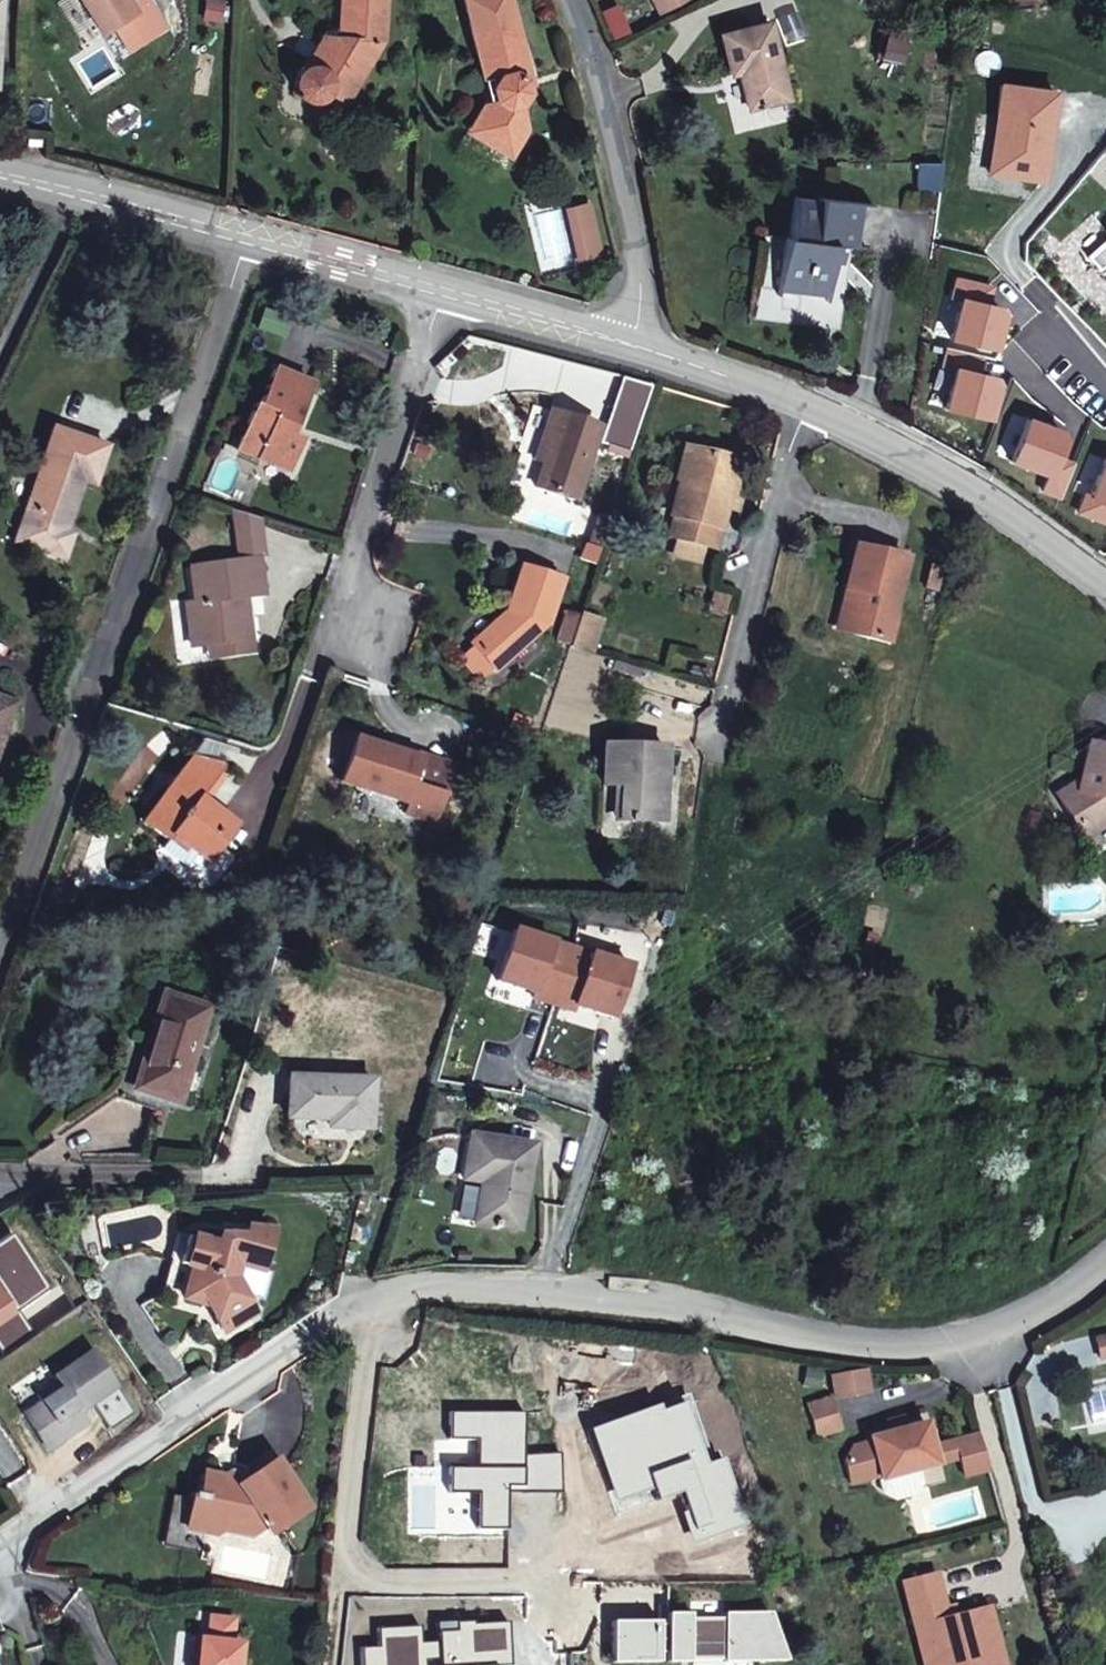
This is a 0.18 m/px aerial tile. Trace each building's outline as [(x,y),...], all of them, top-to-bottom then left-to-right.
[(122,0),(74,0),(96,36),(108,28),(131,14),(125,5),(122,0)] [(125,5),(131,14),(108,28),(124,54),(162,31),(143,0),(132,0),(125,5)] [(335,44),(315,74),(298,79),(294,83),(292,88),(291,93),(293,98),(296,103),(301,106),(306,107),(312,106),(316,104),(321,101),(336,111),(376,55),(383,0),(341,0),(335,44)] [(461,29),(503,19),(499,0),(454,0),(461,29)] [(655,21),(665,16),(657,0),(645,0),(655,21)] [(665,16),(688,3),(686,0),(657,0),(665,16)] [(517,84),(503,19),(461,29),(470,76),(485,75),(486,94),(473,96),(457,118),(495,143),(509,122),(506,101),(517,84)] [(739,72),(748,109),(790,99),(773,24),(723,36),(731,74),(739,72)] [(335,44),(322,44),(298,79),(315,74),(335,44)] [(486,94),(485,75),(470,76),(473,96),(486,94)] [(509,122),(495,143),(457,118),(450,128),(496,156),(511,133),(509,122)] [(847,245),(854,200),(819,194),(818,200),(797,196),(790,235),(785,235),(777,287),(826,296),(833,243),(847,245)] [(583,206),(566,210),(571,234),(588,230),(583,206)] [(588,230),(571,234),(577,261),(594,257),(588,230)] [(1092,253),(1105,268),(1105,239),(1092,253)] [(271,379),(261,410),(253,407),(236,453),(291,474),(300,447),(282,441),(286,429),(301,434),(314,393),(271,379)] [(594,425),(544,411),(536,437),(546,440),(540,460),(534,486),(573,498),(594,425)] [(9,540),(34,547),(60,557),(69,531),(62,529),(80,477),(93,482),(106,444),(49,425),(9,540)] [(540,460),(546,440),(536,437),(530,457),(540,460)] [(673,472),(685,474),(692,446),(677,443),(669,471),(673,472)] [(726,491),(735,456),(692,446),(685,474),(673,472),(667,508),(674,509),(669,535),(709,543),(721,491),(726,491)] [(236,561),(258,558),(267,557),(263,520),(232,510),(236,561)] [(526,514),(525,520),(529,523),(550,530),(557,530),(558,526),(558,522),(556,519),(533,511),(526,514)] [(899,543),(847,532),(838,582),(851,584),(843,629),(884,636),(891,607),(887,606),(899,543)] [(193,646),(226,642),(251,644),(247,614),(238,615),(235,596),(263,592),(258,558),(236,561),(192,567),(197,603),(187,604),(193,646)] [(471,630),(474,633),(494,654),(496,657),(543,614),(555,566),(524,558),(516,589),(471,630)] [(830,626),(843,629),(851,584),(838,582),(830,626)] [(579,603),(568,638),(588,645),(599,610),(579,603)] [(479,668),(494,654),(474,633),(459,646),(479,668)] [(228,656),(252,653),(251,644),(226,642),(228,656)] [(406,809),(420,762),(350,743),(337,791),(406,809)] [(605,785),(623,786),(622,820),(663,821),(664,748),(606,748),(605,785)] [(1089,780),(1084,796),(1065,808),(1088,843),(1105,831),(1105,751),(1095,750),(1089,780)] [(201,802),(227,770),(192,759),(144,820),(170,843),(178,834),(211,861),(236,831),(201,802)] [(1065,808),(1084,796),(1089,780),(1069,791),(1057,797),(1065,808)] [(519,921),(503,973),(541,984),(540,990),(560,996),(578,939),(519,921)] [(637,957),(578,939),(560,996),(581,1003),(583,997),(621,1009),(637,957)] [(161,1034),(147,1083),(186,1095),(215,1001),(169,985),(154,1032),(161,1034)] [(370,1077),(290,1074),(288,1113),(329,1114),(330,1124),(369,1125),(370,1077)] [(480,1227),(525,1236),(542,1155),(479,1142),(471,1185),(487,1188),(480,1227)] [(219,1313),(213,1316),(220,1327),(245,1312),(229,1285),(235,1260),(259,1266),(271,1224),(247,1219),(245,1231),(217,1226),(215,1234),(177,1224),(160,1290),(205,1301),(210,1298),(219,1313)] [(205,1301),(213,1316),(219,1313),(210,1298),(205,1301)] [(22,1409),(47,1447),(74,1429),(67,1419),(84,1409),(80,1402),(115,1379),(93,1345),(55,1371),(59,1377),(36,1392),(40,1397),(22,1409)] [(834,1377),(841,1403),(875,1394),(866,1368),(834,1377)] [(827,1442),(849,1437),(839,1404),(818,1410),(827,1442)] [(84,1409),(67,1419),(74,1429),(90,1419),(84,1409)] [(484,1507),(499,1509),(522,1511),(534,1513),(541,1443),(535,1442),(537,1418),(497,1414),(484,1507)] [(928,1475),(945,1472),(940,1452),(936,1431),(881,1442),(882,1448),(892,1494),(893,1500),(932,1492),(928,1475)] [(992,1441),(940,1452),(945,1472),(948,1488),(1001,1477),(992,1441)] [(269,1453),(263,1445),(238,1461),(245,1471),(269,1453)] [(892,1494),(882,1448),(855,1454),(865,1500),(892,1494)] [(269,1453),(245,1471),(238,1461),(233,1465),(233,1458),(220,1458),(218,1466),(210,1465),(206,1485),(198,1483),(197,1490),(190,1522),(207,1526),(218,1527),(228,1521),(234,1527),(244,1522),(250,1529),(267,1522),(271,1528),(307,1503),(269,1453)] [(945,1472),(928,1475),(932,1492),(948,1488),(945,1472)] [(207,1526),(190,1522),(197,1490),(174,1488),(166,1544),(202,1548),(207,1526)] [(519,1525),(522,1511),(499,1509),(498,1522),(519,1525)] [(932,1664),(1011,1664),(996,1615),(968,1621),(956,1625),(952,1612),(942,1580),(911,1589),(932,1664)] [(956,1625),(968,1621),(964,1609),(952,1612),(956,1625)] [(202,1664),(245,1664),(247,1641),(239,1640),(241,1617),(213,1613),(211,1635),(205,1635),(202,1664)] [(205,1635),(198,1634),(196,1664),(202,1664),(205,1635)]
